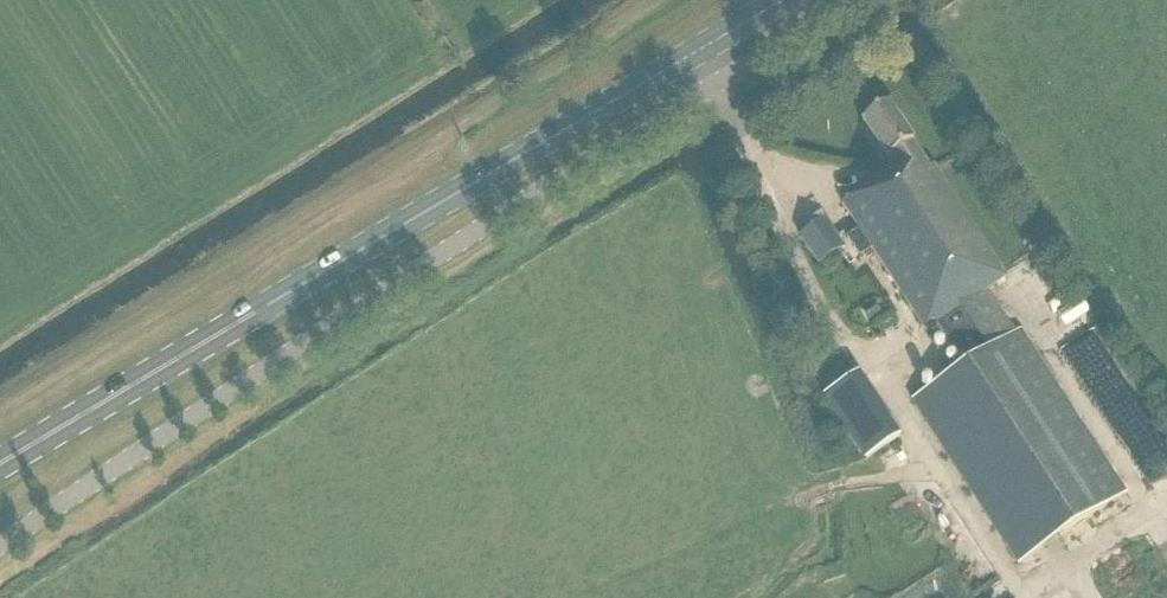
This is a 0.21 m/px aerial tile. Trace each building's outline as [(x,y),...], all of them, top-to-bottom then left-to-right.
[(929,169),(912,144),(913,144),(888,107),(862,124),(889,165),(890,165),(892,169),(862,190),(863,191),(842,205),(923,333),(935,325),(963,368),(912,401),(1018,564),(1127,493),(1021,330),(1016,333),(988,290),(1007,277),(933,166),(929,169)] [(817,266),(843,249),(825,221),(799,238),(817,266)] [(1062,380),(1109,458),(1114,455),(1126,474),(1137,467),(1078,370),(1062,380)] [(866,460),(900,438),(858,374),(824,396),(866,460)]
